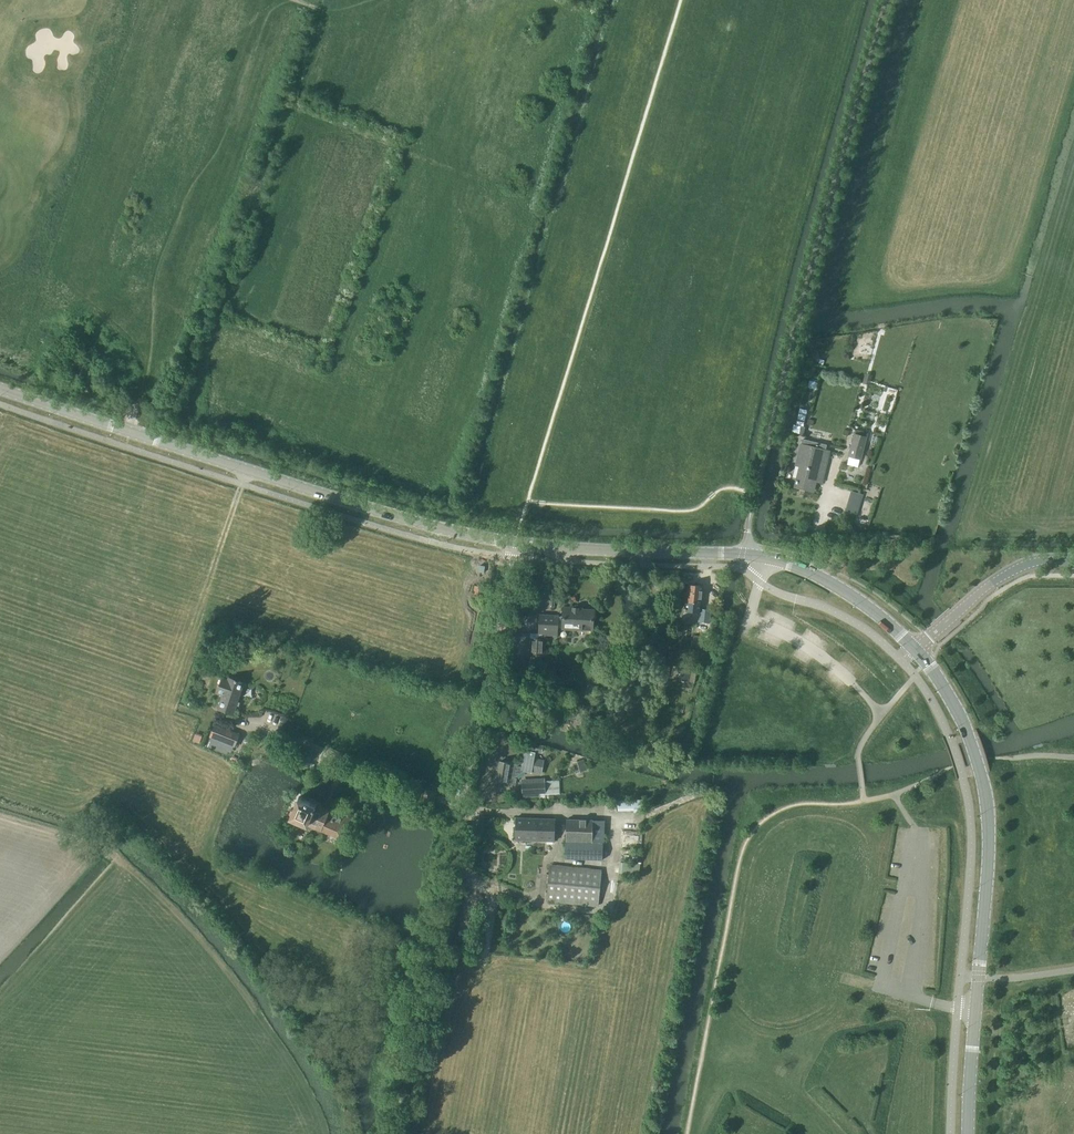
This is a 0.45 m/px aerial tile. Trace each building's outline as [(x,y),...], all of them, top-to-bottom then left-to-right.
[(856,429),(849,456),(860,459),(867,432),(856,429)] [(803,449),(800,458),(798,458),(796,466),(800,467),(797,481),(796,481),(796,483),(795,487),(814,492),(816,482),(821,483),(829,451),(819,449),(818,452),(803,449)] [(700,609),(702,586),(688,584),(687,595),(685,594),(684,602),(686,602),(685,612),(699,613),(700,609)] [(482,590),(483,587),(475,586),(474,594),(481,595),(482,592),(482,590)] [(586,610),(578,610),(578,608),(564,608),(563,617),(558,617),(558,616),(540,615),(539,634),(531,633),(530,639),(529,655),(530,655),(529,671),(540,671),(541,656),(544,656),(545,640),(544,640),(545,635),(557,635),(557,627),(563,627),(563,629),(592,630),(593,619),(594,619),(594,609),(586,609),(586,610)] [(711,612),(711,610),(700,609),(699,613),(698,622),(707,622),(710,623),(711,612)] [(692,646),(705,649),(706,644),(702,643),(702,639),(694,637),(692,646)] [(679,681),(694,684),(696,672),(681,669),(679,681)] [(244,683),(228,678),(227,680),(222,678),(217,694),(222,696),(218,710),(233,715),(244,683)] [(214,724),(209,737),(211,738),(207,747),(232,756),(240,734),(216,725),(214,724)] [(524,750),(535,752),(537,745),(526,743),(524,750)] [(535,752),(524,750),(521,767),(518,766),(518,765),(499,762),(496,781),(515,784),(516,776),(524,771),(531,772),(535,752)] [(588,771),(584,759),(573,763),(577,774),(579,773),(580,776),(586,774),(586,771),(588,771)] [(522,783),(522,793),(523,794),(556,792),(555,781),(522,783)] [(424,795),(421,801),(433,805),(435,799),(436,793),(425,790),(424,795)] [(325,833),(340,839),(349,820),(350,820),(350,818),(348,817),(347,817),(342,815),(342,816),(340,816),(340,814),(298,796),(293,809),(291,808),(287,819),(310,829),(311,826),(325,833)] [(617,797),(617,809),(646,808),(646,796),(617,797)] [(515,840),(554,841),(555,819),(515,818),(515,840)] [(604,820),(566,819),(565,843),(592,844),(591,859),(603,860),(604,820)] [(549,866),(546,900),(598,905),(602,871),(549,866)]
